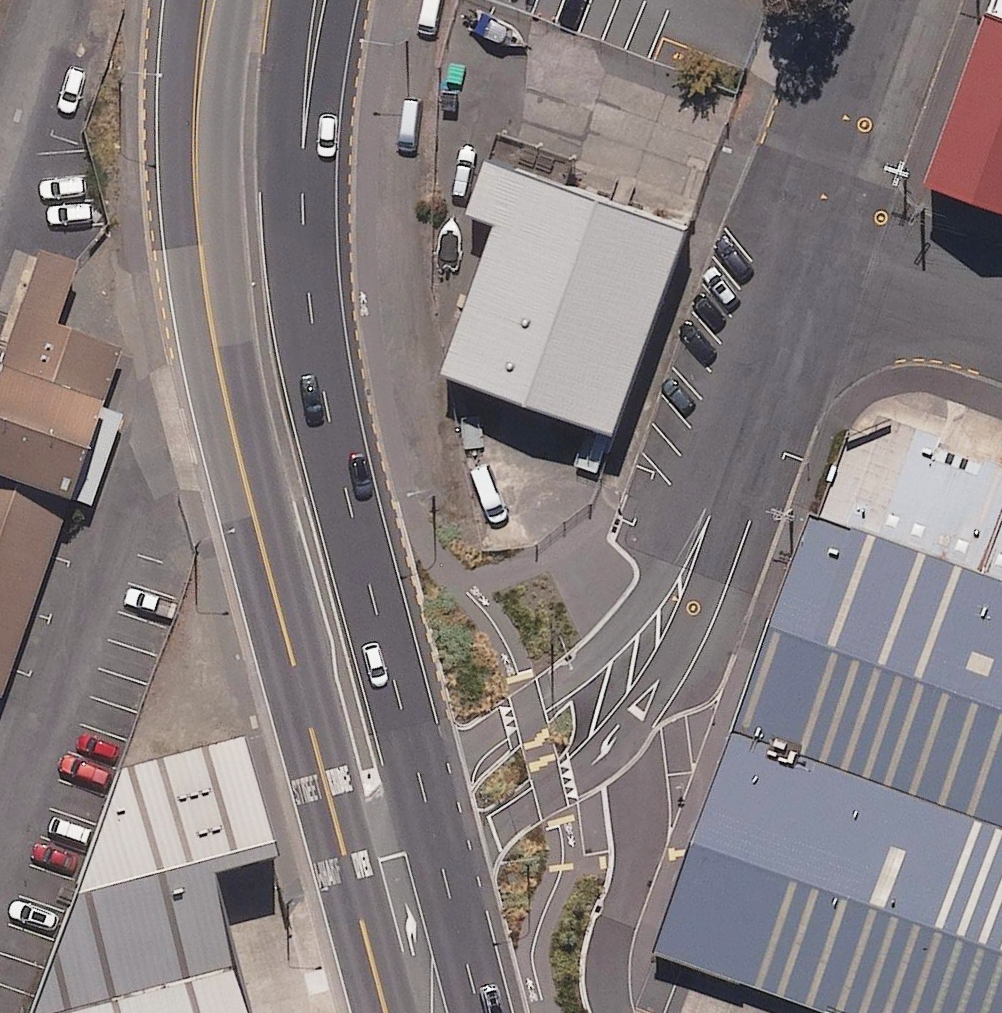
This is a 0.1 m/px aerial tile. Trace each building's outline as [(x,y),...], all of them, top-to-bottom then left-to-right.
[(996,4),(933,182),(1001,206),(1001,6),(996,4)] [(691,231),(490,160),(471,213),(501,223),(448,372),(619,433),(691,231)] [(6,700),(72,508),(77,510),(79,504),(95,509),(126,418),(109,412),(110,409),(107,409),(127,350),(65,329),(86,267),(41,252),(0,372),(0,376),(5,378),(0,392),(0,698),(6,700)] [(895,413),(849,433),(822,510),(812,507),(659,943),(843,1012),(1001,1012),(1001,459),(989,454),(987,461),(938,443),(943,430),(895,413)] [(236,734),(122,760),(27,1012),(309,1012),(236,734)]
